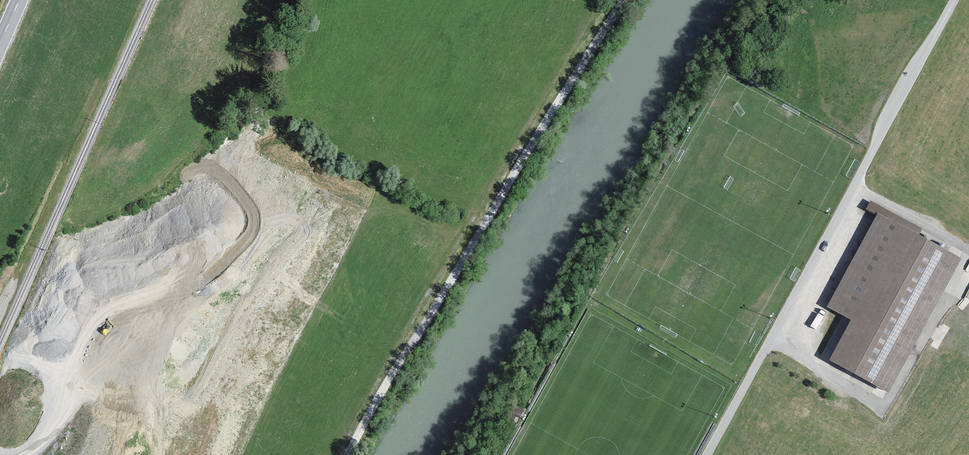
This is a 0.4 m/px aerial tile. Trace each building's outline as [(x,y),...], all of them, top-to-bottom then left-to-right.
[(830,362),(889,394),(961,261),(877,215),(826,309),(852,323),(830,362)]
